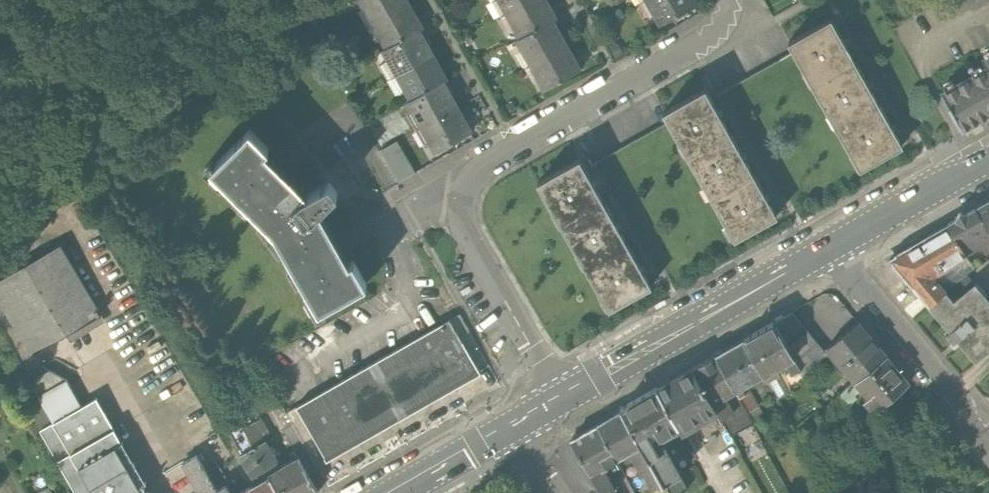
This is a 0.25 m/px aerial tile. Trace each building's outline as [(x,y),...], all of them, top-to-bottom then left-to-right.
[(412,0),(359,0),(371,23),(412,1),(412,0)] [(509,13),(533,0),(501,0),(509,13)] [(509,13),(524,39),(560,18),(563,16),(554,0),(533,0),(509,13)] [(650,1),(662,25),(703,4),(701,0),(651,0),(650,1)] [(412,1),(371,23),(384,47),(423,26),(425,24),(412,1)] [(521,40),(533,64),(574,43),(560,18),(524,39),(521,40)] [(868,61),(845,19),(802,43),(808,54),(825,84),(868,61)] [(395,74),(437,51),(423,26),(384,47),(381,49),(395,74)] [(533,64),(547,90),(588,68),(574,43),(533,64)] [(437,51),(395,74),(410,100),(452,78),(437,51)] [(808,54),(726,99),(766,170),(847,124),(808,54)] [(868,61),(825,84),(847,124),(890,100),(868,61)] [(963,130),(988,115),(988,70),(943,94),(963,130)] [(452,78),(410,100),(424,126),(466,104),(452,78)] [(721,91),(679,114),(683,122),(701,154),(743,131),(726,99),(721,91)] [(847,124),(871,166),(914,142),(890,100),(847,124)] [(466,104),(424,126),(438,152),(479,129),(466,104)] [(683,122),(597,170),(635,240),(723,194),(683,122)] [(723,194),(766,170),(743,131),(701,154),(723,194)] [(338,207),(330,197),(322,187),(309,199),(268,158),(271,155),(252,136),(206,179),(267,240),(313,320),(367,291),(355,269),(352,271),(323,220),(338,207)] [(380,146),(396,179),(415,170),(399,137),(380,146)] [(591,161),(550,183),(571,221),(612,199),(597,170),(591,161)] [(723,194),(745,234),(788,210),(766,170),(723,194)] [(612,199),(571,221),(594,263),(635,240),(612,199)] [(972,215),(988,242),(988,205),(972,215)] [(972,215),(949,229),(969,260),(988,247),(988,242),(972,215)] [(969,260),(949,229),(903,261),(933,304),(951,292),(942,279),(963,265),(967,271),(974,266),(969,260)] [(594,263),(617,302),(657,280),(635,240),(594,263)] [(34,360),(107,320),(66,244),(0,280),(0,299),(34,360)] [(973,359),(988,347),(988,301),(978,287),(959,302),(951,292),(933,304),(973,359)] [(777,326),(799,363),(805,371),(828,357),(823,348),(800,311),(777,326)] [(298,409),(331,466),(486,377),(453,320),(298,409)] [(882,355),(856,323),(823,348),(828,357),(848,383),(882,355)] [(777,326),(743,345),(765,382),(777,404),(786,398),(778,383),(788,377),(784,372),(799,363),(777,326)] [(763,420),(748,392),(765,382),(743,345),(716,361),(753,426),(763,420)] [(882,355),(848,383),(871,411),(905,383),(882,355)] [(692,375),(738,454),(762,440),(753,426),(716,361),(692,375)] [(692,375),(651,398),(674,438),(715,415),(692,375)] [(40,397),(53,421),(42,427),(79,492),(144,492),(150,490),(99,401),(87,408),(71,380),(40,397)] [(644,456),(665,492),(674,492),(685,487),(662,445),(674,438),(651,398),(621,416),(644,456)] [(599,429),(617,459),(622,468),(644,456),(621,416),(599,429)] [(602,468),(617,459),(599,429),(571,446),(599,492),(617,492),(602,468)] [(266,439),(243,454),(262,486),(274,479),(286,471),(266,439)] [(200,461),(187,468),(202,492),(219,492),(200,461)] [(303,462),(286,471),(274,479),(282,492),(322,492),(303,462)] [(274,479),(262,486),(253,492),(254,492),(282,492),(274,479)]
